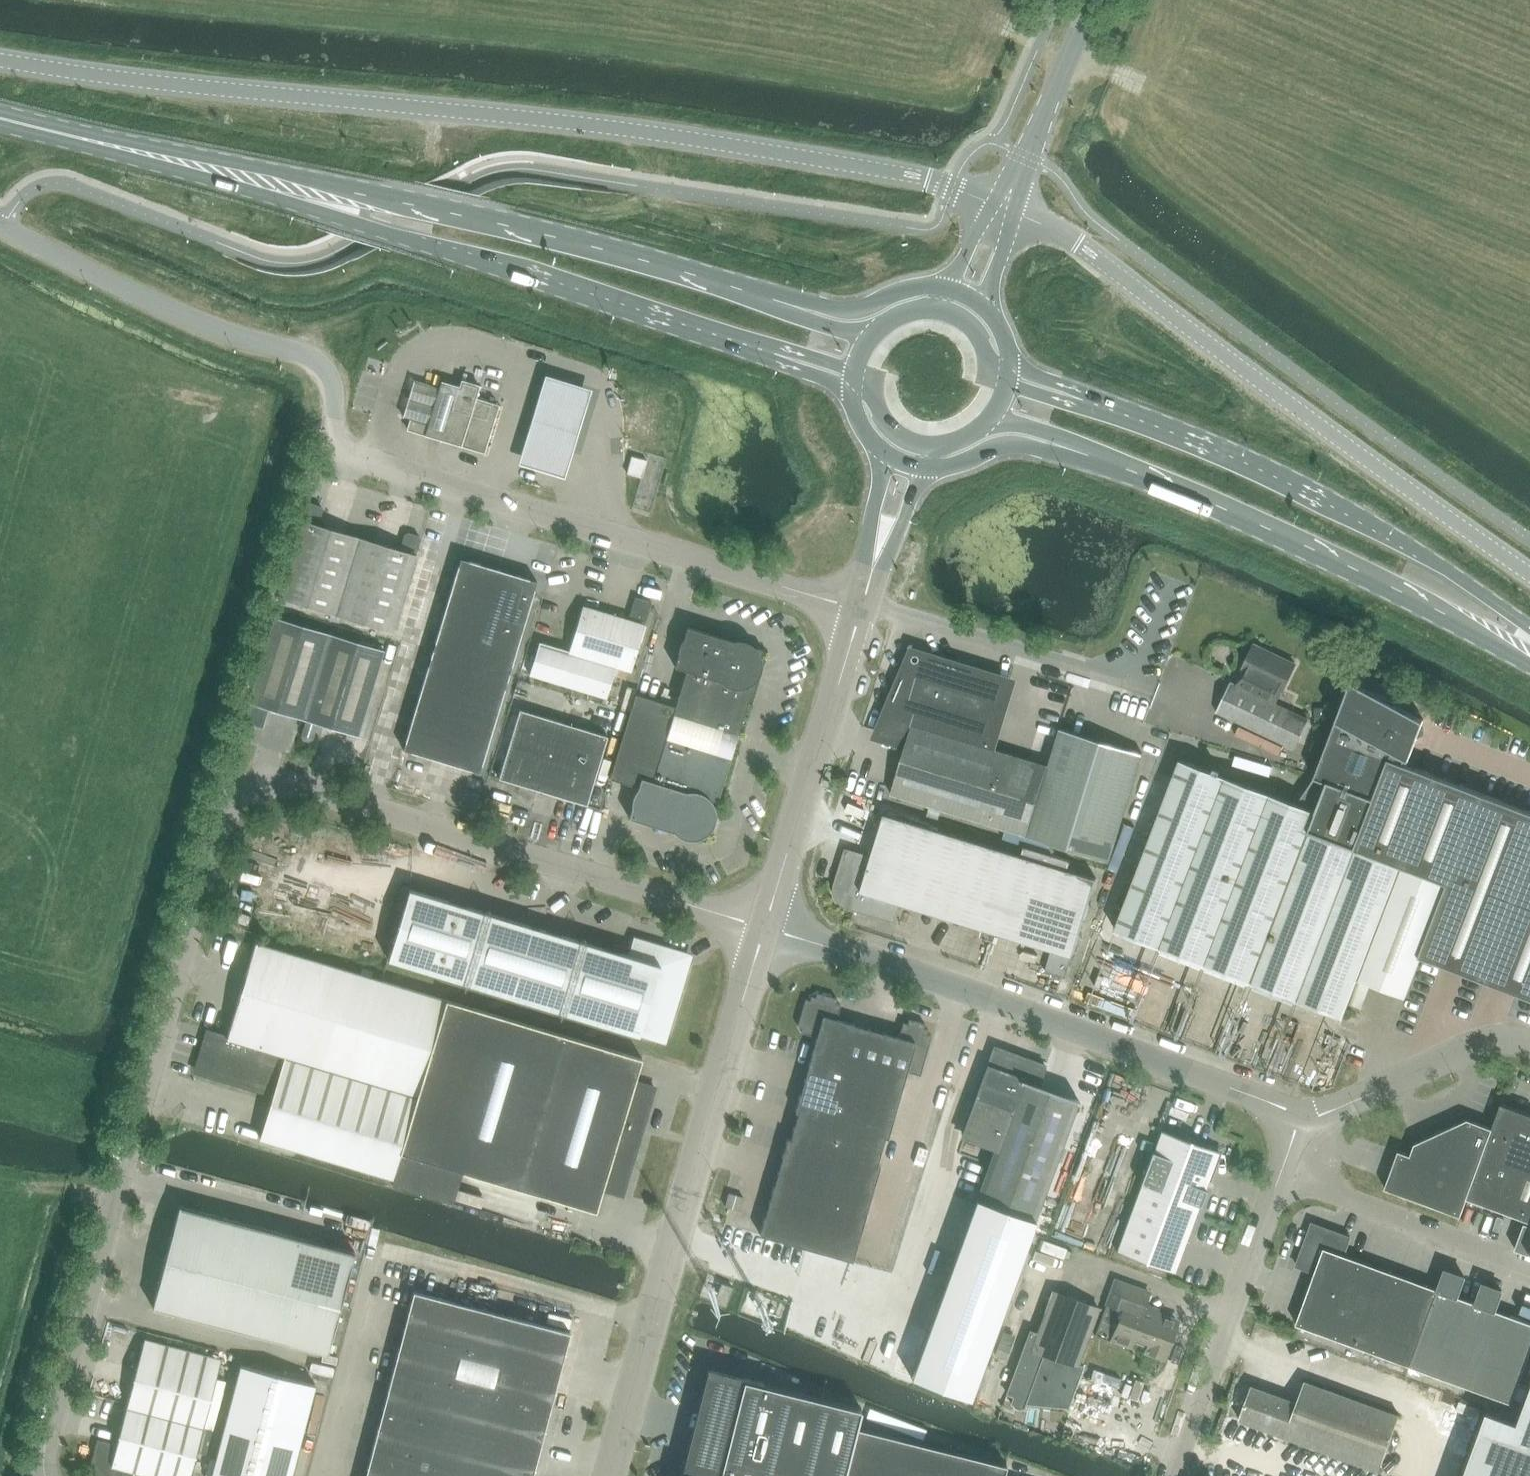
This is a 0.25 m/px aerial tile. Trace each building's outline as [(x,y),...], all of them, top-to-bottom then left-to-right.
[(592,386),(545,372),(519,459),(566,473),(592,386)] [(495,417),(499,406),(476,399),(480,386),(462,380),(460,387),(442,382),(440,388),(415,381),(403,417),(411,419),(408,429),(425,435),(444,441),(461,446),(462,444),(483,450),(493,417),(495,417)] [(632,456),(627,474),(642,478),(647,460),(632,456)] [(302,521),(279,597),(336,614),(393,632),(417,556),(416,555),(421,540),(419,536),(408,533),(405,535),(400,550),(359,538),(318,526),(323,510),(321,506),(310,503),(307,505),(302,521)] [(403,750),(441,762),(499,570),(461,559),(403,750)] [(499,570),(441,762),(480,773),(537,582),(499,570)] [(583,606),(569,651),(539,642),(529,675),(606,698),(616,667),(631,672),(652,603),(635,597),(629,620),(583,606)] [(269,710),(303,720),(329,634),(275,618),(249,704),(250,704),(244,723),(263,729),(269,710)] [(702,736),(731,640),(687,627),(675,667),(686,671),(675,707),(670,726),(702,736)] [(384,651),(329,634),(303,720),(306,721),(301,737),(304,741),(309,743),(313,740),(316,730),(321,732),(323,726),(358,737),(384,651)] [(735,746),(754,682),(756,680),(757,678),(759,676),(760,674),(761,671),(761,669),(762,666),(762,664),(762,661),(761,659),(764,650),(731,640),(702,736),(735,746)] [(1255,645),(1242,672),(1245,673),(1239,686),(1231,682),(1217,712),(1294,749),(1308,719),(1277,704),(1296,664),(1255,645)] [(879,736),(907,744),(891,795),(1027,837),(1111,861),(1143,754),(1060,729),(1049,765),(991,748),(1011,682),(933,659),(906,671),(879,736)] [(1402,865),(1446,882),(1419,955),(1403,995),(1408,997),(1423,958),(1427,960),(1529,999),(1529,814),(1402,765),(1404,760),(1407,761),(1424,716),(1351,679),(1314,777),(1297,803),(1318,811),(1310,831),(1402,865)] [(673,832),(702,736),(670,726),(675,707),(636,695),(610,779),(638,788),(629,818),(673,832)] [(520,710),(499,778),(587,805),(608,736),(520,710)] [(705,842),(708,833),(710,831),(711,829),(713,827),(714,825),(715,823),(715,820),(716,818),(716,815),(716,813),(715,810),(735,746),(702,736),(673,832),(705,842)] [(1403,995),(1419,955),(1446,882),(1402,865),(1310,831),(1318,811),(1297,803),(1179,759),(1115,929),(1344,1017),(1359,978),(1403,995)] [(1097,879),(885,814),(872,856),(846,848),(835,883),(834,889),(835,895),(836,898),(838,901),(842,905),(844,906),(847,908),(856,911),(895,923),(901,904),(1052,950),(1046,972),(1066,978),(1097,879)] [(628,956),(446,900),(410,890),(388,960),(639,1036),(656,1041),(668,1034),(690,964),(683,952),(634,937),(628,956)] [(875,933),(904,941),(907,929),(878,921),(875,933)] [(227,1038),(208,1032),(196,1072),(272,1095),(259,1139),(393,1179),(400,1154),(595,1212),(602,1189),(621,1195),(654,1088),(634,1082),(641,1059),(447,1001),(255,943),(227,1038)] [(791,1140),(788,1139),(760,1235),(853,1262),(880,1166),(877,1165),(885,1138),(888,1139),(907,1072),(921,1075),(932,1036),(927,1034),(928,1030),(924,1029),(925,1024),(909,1020),(908,1024),(903,1023),(899,1038),(836,1020),(840,1005),(836,1004),(837,999),(817,994),(816,998),(812,997),(810,1001),(806,1000),(798,1027),(803,1028),(802,1032),(817,1037),(796,1112),(798,1113),(791,1140)] [(995,1148),(912,1378),(970,1399),(1079,1101),(1039,1086),(1046,1068),(1046,1067),(995,1049),(963,1136),(995,1148)] [(1385,1189),(1461,1217),(1468,1199),(1529,1222),(1529,1114),(1501,1104),(1492,1128),(1486,1126),(1468,1119),(1415,1144),(1411,1155),(1399,1151),(1388,1179),(1385,1189)] [(1175,1271),(1208,1180),(1211,1181),(1212,1179),(1209,1178),(1219,1152),(1190,1141),(1191,1139),(1189,1138),(1188,1140),(1162,1131),(1118,1250),(1175,1271)] [(729,1193),(725,1206),(740,1210),(743,1198),(729,1193)] [(180,1207),(180,1206),(179,1206),(152,1308),(153,1308),(327,1354),(328,1354),(355,1252),(354,1252),(354,1253),(180,1207)] [(1525,1222),(1515,1249),(1529,1254),(1529,1224),(1525,1222)] [(1296,1324),(1513,1404),(1529,1358),(1529,1322),(1496,1310),(1503,1291),(1485,1284),(1478,1303),(1458,1296),(1465,1277),(1447,1270),(1440,1289),(1344,1254),(1351,1237),(1313,1223),(1297,1265),(1315,1272),(1296,1324)] [(1164,1358),(1177,1321),(1143,1309),(1149,1293),(1116,1281),(1095,1337),(1112,1343),(1114,1339),(1130,1345),(1133,1336),(1150,1342),(1146,1351),(1164,1358)] [(722,1283),(715,1301),(726,1306),(733,1287),(722,1283)] [(366,1475),(533,1475),(570,1333),(414,1292),(366,1475)] [(1038,1332),(1032,1349),(1078,1366),(1079,1363),(1099,1309),(1053,1292),(1038,1332)] [(759,1301),(747,1297),(744,1307),(755,1311),(759,1301)] [(1079,1363),(1078,1366),(1032,1349),(1038,1332),(1029,1328),(1005,1393),(1011,1395),(1009,1402),(1011,1403),(1013,1406),(1016,1408),(1018,1409),(1021,1408),(1023,1407),(1025,1408),(1027,1402),(1065,1406),(1065,1408),(1066,1409),(1083,1364),(1079,1363)] [(999,1341),(994,1354),(1006,1358),(1011,1346),(999,1341)] [(92,1461),(91,1463),(91,1466),(91,1468),(92,1470),(92,1473),(93,1475),(94,1475),(191,1475),(219,1370),(142,1350),(116,1446),(104,1442),(102,1451),(95,1450),(92,1461)] [(211,1475),(291,1475),(315,1385),(241,1365),(211,1475)] [(1007,1465),(857,1427),(862,1409),(763,1384),(764,1382),(745,1377),(708,1368),(682,1474),(681,1475),(1004,1475),(1007,1465)] [(1252,1387),(1239,1420),(1379,1472),(1400,1416),(1305,1382),(1297,1403),(1252,1387)] [(1519,1421),(1488,1409),(1464,1475),(1529,1475),(1529,1390),(1519,1421)] [(1466,1452),(1477,1415),(1454,1408),(1443,1444),(1466,1452)]
